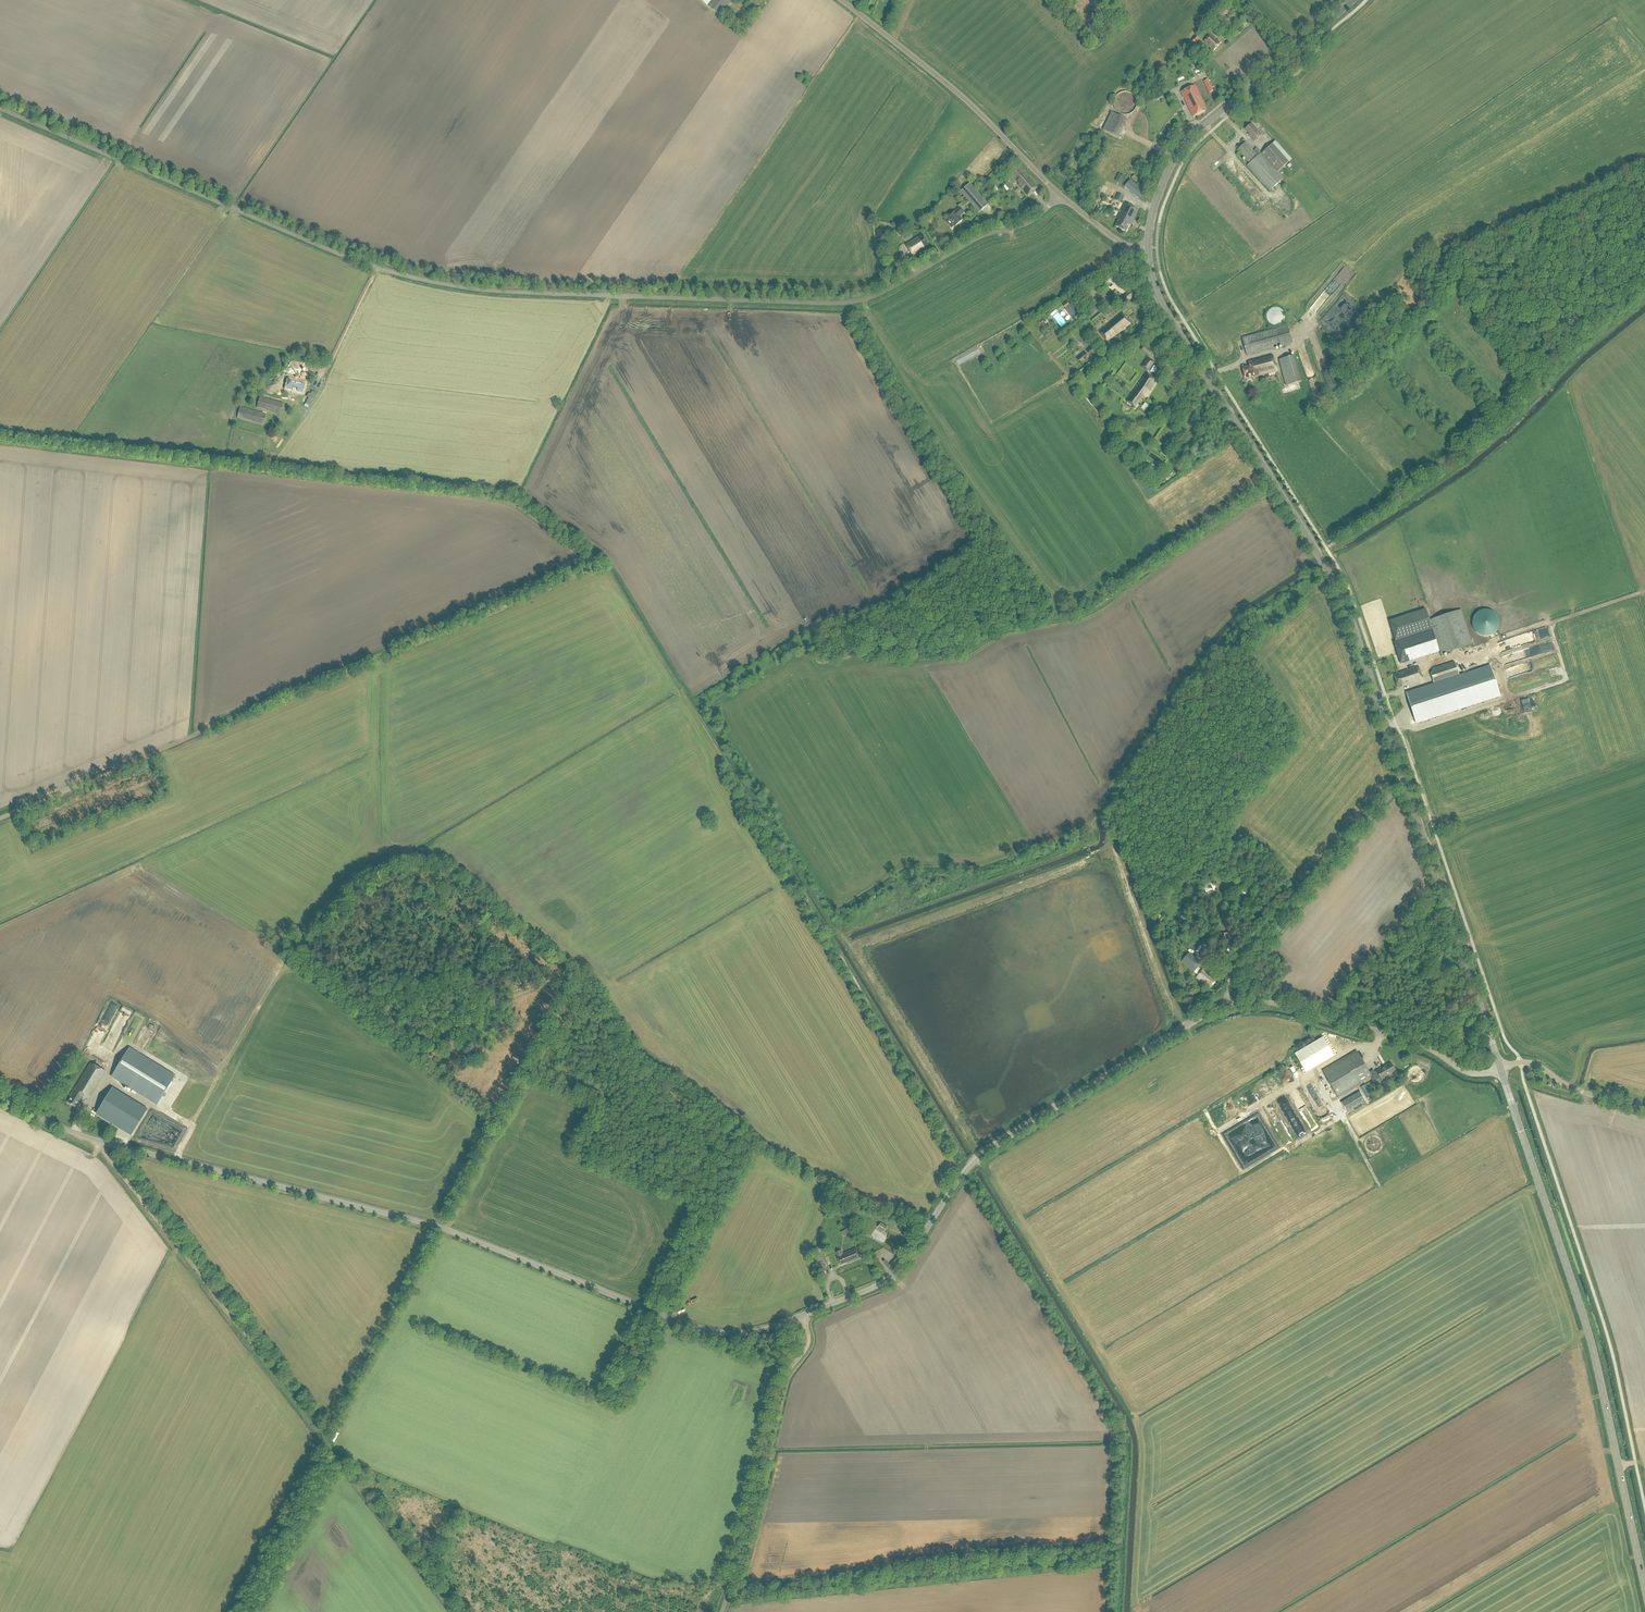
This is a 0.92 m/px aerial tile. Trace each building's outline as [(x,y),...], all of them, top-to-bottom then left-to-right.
[(721,17),(735,0),(700,0),(721,17)] [(1213,50),(1219,43),(1209,34),(1203,41),(1213,50)] [(1192,42),(1199,48),(1204,44),(1197,37),(1192,42)] [(1208,80),(1204,82),(1209,94),(1214,91),(1208,80)] [(1193,117),(1207,110),(1195,85),(1181,92),(1193,117)] [(1114,100),(1112,104),(1126,112),(1133,100),(1131,99),(1133,95),(1127,91),(1126,94),(1122,91),(1116,101),(1114,100)] [(1112,113),(1103,130),(1119,138),(1127,120),(1112,113)] [(1253,123),(1252,124),(1246,129),(1252,136),(1251,137),(1255,141),(1263,134),(1253,123)] [(1283,179),(1277,173),(1292,160),(1275,142),(1262,154),(1257,148),(1254,151),(1246,142),(1237,150),(1250,163),(1247,166),(1270,191),(1283,179)] [(1028,196),(1038,187),(1030,179),(1029,180),(1019,169),(1012,175),(1021,185),(1019,186),(1028,196)] [(1130,180),(1125,187),(1139,199),(1144,192),(1130,180)] [(960,192),(979,214),(989,205),(970,183),(960,192)] [(1016,190),(1011,184),(1008,186),(1013,193),(1016,190)] [(1124,196),(1118,193),(1115,200),(1121,202),(1124,196)] [(1133,222),(1139,210),(1125,203),(1117,218),(1119,219),(1115,226),(1126,232),(1131,221),(1133,222)] [(947,222),(952,228),(955,226),(955,227),(958,225),(963,220),(960,217),(965,212),(960,207),(955,212),(955,211),(954,212),(948,218),(949,220),(947,222)] [(906,245),(913,257),(930,246),(923,235),(906,245)] [(1122,297),(1127,303),(1135,296),(1131,290),(1122,297)] [(1077,315),(1067,302),(1062,305),(1073,318),(1077,315)] [(1337,333),(1342,327),(1333,319),(1335,316),(1337,317),(1340,313),(1343,315),(1347,311),(1341,306),(1339,309),(1333,303),(1320,319),(1337,333)] [(1267,317),(1267,320),(1268,323),(1270,325),(1273,326),(1276,326),(1279,326),(1282,324),(1284,322),(1285,319),(1285,316),(1284,313),(1282,311),(1280,309),(1277,308),(1274,308),(1271,309),(1269,311),(1267,314),(1267,317)] [(1118,334),(1132,323),(1123,312),(1100,330),(1107,340),(1116,334),(1118,334)] [(1247,355),(1293,342),(1288,325),(1242,337),(1247,355)] [(1140,350),(1149,357),(1153,352),(1144,346),(1140,350)] [(1253,377),(1277,370),(1273,354),(1249,360),(1250,365),(1243,367),(1246,377),(1253,376),(1253,377)] [(1294,356),(1279,360),(1286,386),(1302,382),(1294,356)] [(1142,367),(1148,372),(1155,363),(1148,358),(1142,367)] [(1145,397),(1157,380),(1146,372),(1136,387),(1137,387),(1127,401),(1135,407),(1143,396),(1145,397)] [(292,376),(289,387),(294,388),(294,386),(299,387),(299,389),(304,391),(307,381),(292,376)] [(258,396),(255,407),(276,412),(278,401),(258,396)] [(237,417),(264,425),(267,414),(240,407),(237,417)] [(1401,664),(1439,652),(1429,620),(1426,609),(1389,621),(1396,642),(1394,643),(1401,664)] [(1472,621),(1472,625),(1473,629),(1475,632),(1478,635),(1482,637),(1485,637),(1489,636),(1493,635),(1496,632),(1498,629),(1499,625),(1499,621),(1498,617),(1496,614),(1493,611),(1489,610),(1485,609),(1481,610),(1478,611),(1475,614),(1473,617),(1472,621)] [(1461,610),(1429,620),(1439,652),(1440,655),(1472,645),(1461,610)] [(1505,654),(1479,661),(1481,668),(1507,660),(1505,654)] [(1434,685),(1460,677),(1459,674),(1456,661),(1433,669),(1431,674),(1434,685)] [(1398,688),(1423,680),(1419,666),(1394,674),(1398,688)] [(1460,677),(1434,685),(1408,693),(1417,723),(1501,696),(1492,667),(1460,677)] [(1219,934),(1219,942),(1232,941),(1232,933),(1219,934)] [(1205,968),(1203,971),(1198,967),(1201,963),(1189,953),(1182,962),(1198,976),(1197,977),(1210,989),(1218,979),(1205,968)] [(107,1052),(127,1011),(122,1009),(103,1049),(107,1052)] [(1305,1073),(1334,1056),(1323,1037),(1294,1054),(1305,1073)] [(129,1048),(112,1076),(157,1104),(174,1076),(129,1048)] [(1369,1073),(1357,1051),(1323,1071),(1338,1098),(1371,1078),(1373,1082),(1380,1078),(1377,1071),(1375,1072),(1373,1070),(1369,1073)] [(88,1100),(106,1071),(91,1062),(71,1095),(72,1096),(68,1103),(75,1107),(82,1097),(88,1100)] [(1376,1071),(1377,1071),(1380,1078),(1382,1081),(1387,1078),(1386,1076),(1395,1071),(1391,1064),(1385,1067),(1384,1067),(1376,1071)] [(1257,1082),(1259,1086),(1263,1084),(1266,1089),(1270,1087),(1268,1084),(1270,1083),(1266,1077),(1257,1082)] [(111,1087),(95,1113),(130,1135),(146,1109),(111,1087)] [(1303,1087),(1277,1102),(1281,1108),(1306,1093),(1303,1087)] [(1341,1103),(1347,1112),(1365,1101),(1360,1092),(1341,1103)] [(1287,1117),(1303,1108),(1300,1102),(1284,1112),(1287,1117)] [(1293,1126),(1315,1112),(1312,1107),(1289,1121),(1293,1126)] [(167,1125),(152,1112),(140,1126),(144,1130),(143,1131),(146,1133),(149,1130),(151,1132),(158,1124),(164,1129),(167,1125)] [(1298,1136),(1303,1133),(1301,1128),(1295,1130),(1298,1136)] [(885,1232),(887,1227),(881,1223),(878,1228),(885,1232)] [(809,1250),(811,1256),(823,1252),(820,1245),(809,1250)] [(861,1258),(857,1248),(843,1254),(842,1250),(836,1252),(838,1256),(837,1257),(841,1265),(847,1263),(848,1264),(861,1258)] [(333,1439),(327,1443),(332,1451),(338,1447),(333,1439)]
